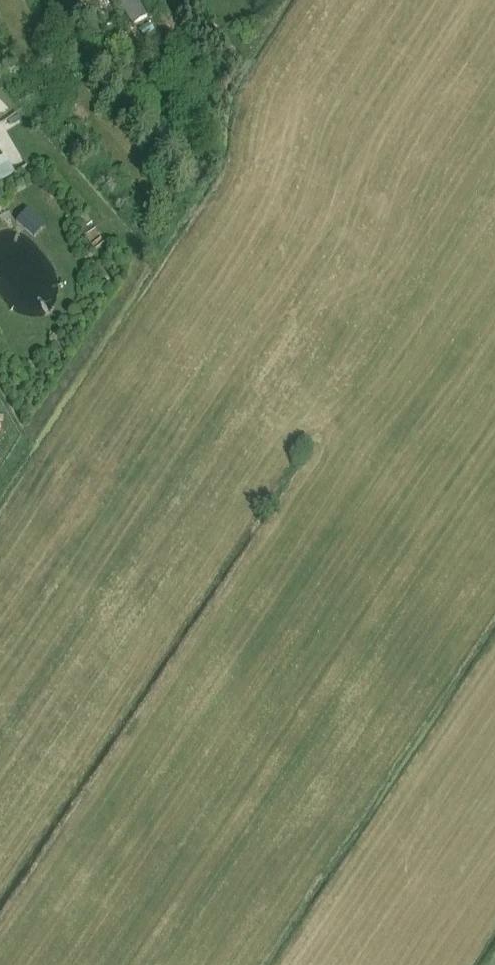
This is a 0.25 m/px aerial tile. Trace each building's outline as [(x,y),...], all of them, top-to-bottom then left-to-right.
[(147,17),(137,0),(118,0),(133,25),(147,17)] [(0,159),(0,181),(15,171),(6,155),(0,159)] [(34,233),(45,221),(27,205),(16,218),(34,233)]
